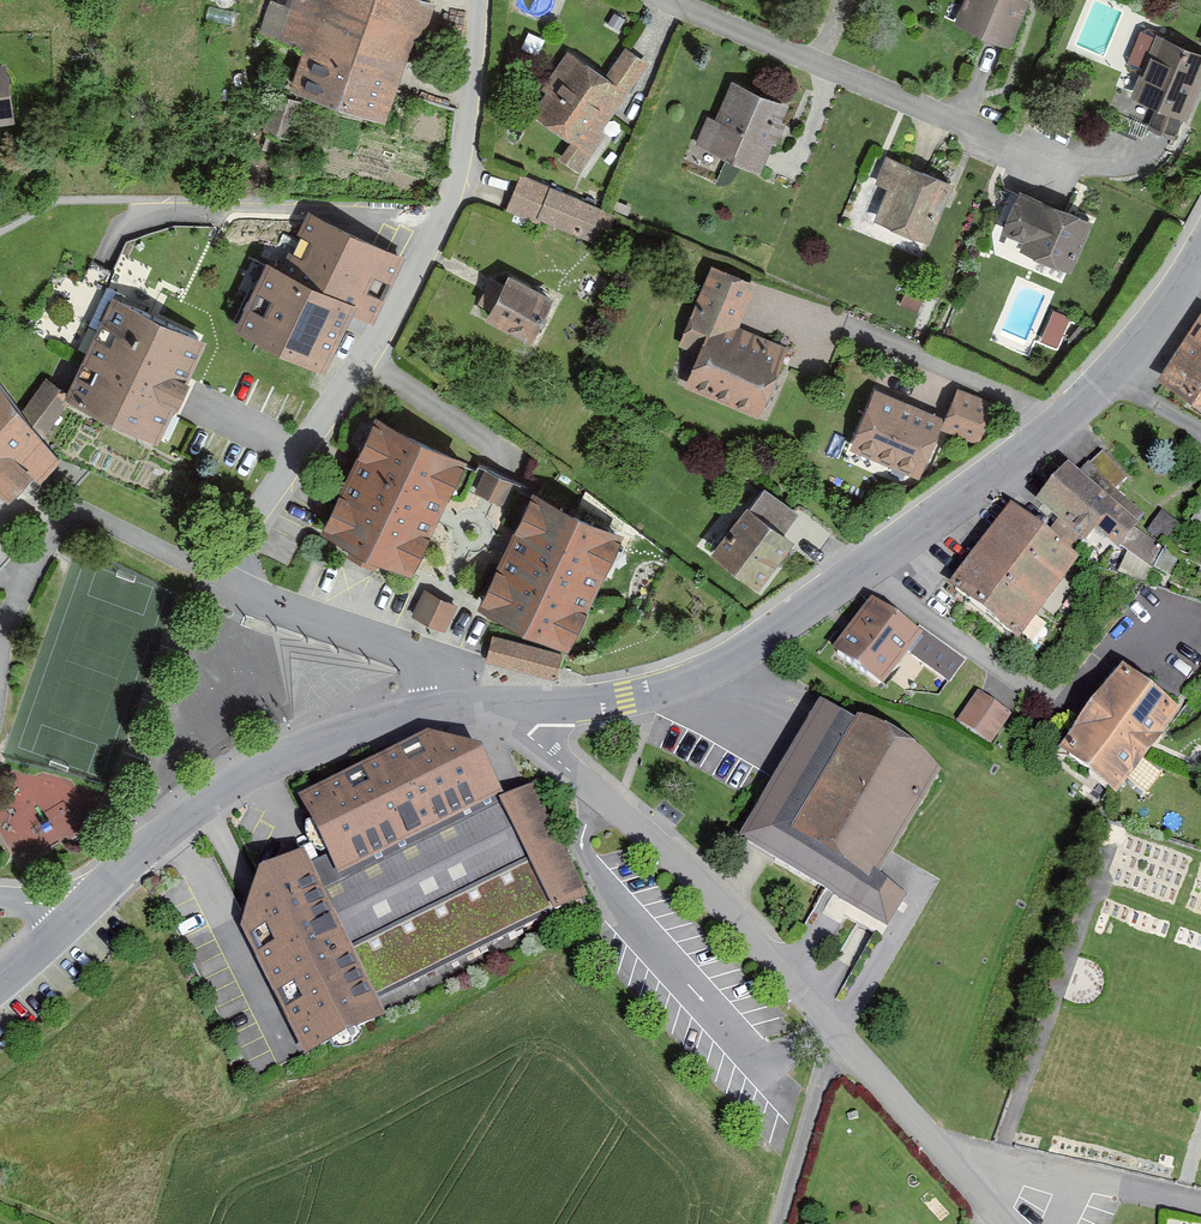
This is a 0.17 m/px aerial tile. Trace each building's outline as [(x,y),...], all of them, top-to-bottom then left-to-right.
[(424,0),(283,0),(269,42),(291,56),(275,104),(387,140),(433,3),(424,0)] [(944,27),(1000,48),(1018,0),(954,0),(944,27)] [(1147,28),(1121,92),(1186,118),(1200,81),(1200,50),(1147,28)] [(594,77),(563,56),(522,116),(568,147),(558,162),(576,174),(651,63),(619,41),(594,77)] [(9,124),(0,77),(0,126),(9,124)] [(790,109),(729,81),(699,147),(759,175),(790,109)] [(951,186),(886,161),(861,224),(927,250),(951,186)] [(595,212),(518,181),(505,212),(583,243),(595,212)] [(1089,212),(1011,181),(988,238),(1065,269),(1089,212)] [(254,271),(230,327),(324,368),(346,319),(370,329),(398,265),(303,224),(278,281),(254,271)] [(745,284),(697,268),(658,380),(763,416),(786,350),(730,330),(745,284)] [(545,292),(502,274),(483,318),(527,336),(545,292)] [(200,346),(100,298),(55,392),(154,440),(200,346)] [(1158,374),(1200,401),(1200,306),(1158,374)] [(945,406),(878,378),(854,435),(921,463),(945,406)] [(0,394),(0,491),(48,441),(0,394)] [(468,466),(371,419),(314,535),(411,582),(468,466)] [(1071,460),(1043,493),(1113,553),(1142,520),(1071,460)] [(517,506),(527,484),(485,465),(474,487),(517,506)] [(792,514),(753,486),(703,556),(758,595),(793,547),(776,535),(792,514)] [(620,536),(531,493),(475,606),(565,649),(620,536)] [(1072,562),(1002,511),(941,593),(1011,644),(1072,562)] [(427,587),(415,611),(445,627),(459,600),(427,587)] [(909,645),(865,612),(830,658),(874,691),(909,645)] [(498,635),(487,657),(555,676),(565,649),(498,635)] [(1182,720),(1119,675),(1060,756),(1123,802),(1182,720)] [(995,713),(969,698),(957,720),(983,735),(995,713)] [(452,722),(286,803),(328,887),(493,806),(452,722)] [(836,754),(798,732),(735,844),(838,901),(848,882),(866,892),(934,771),(853,725),(836,754)] [(527,791),(493,809),(549,917),(583,899),(527,791)] [(296,857),(250,881),(235,933),(303,1064),(382,1023),(296,857)]
